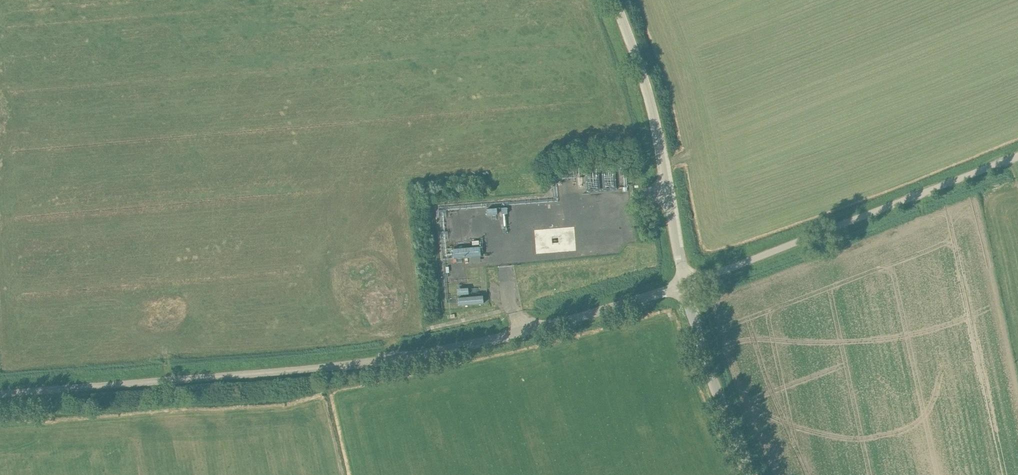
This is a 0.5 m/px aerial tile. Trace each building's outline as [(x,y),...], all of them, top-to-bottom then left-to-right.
[(536,253),(576,251),(575,230),(567,231),(560,232),(560,228),(535,229),(536,253)] [(479,247),(452,250),(453,259),(479,256),(479,247)] [(457,298),(458,306),(483,304),(482,296),(457,298)]
